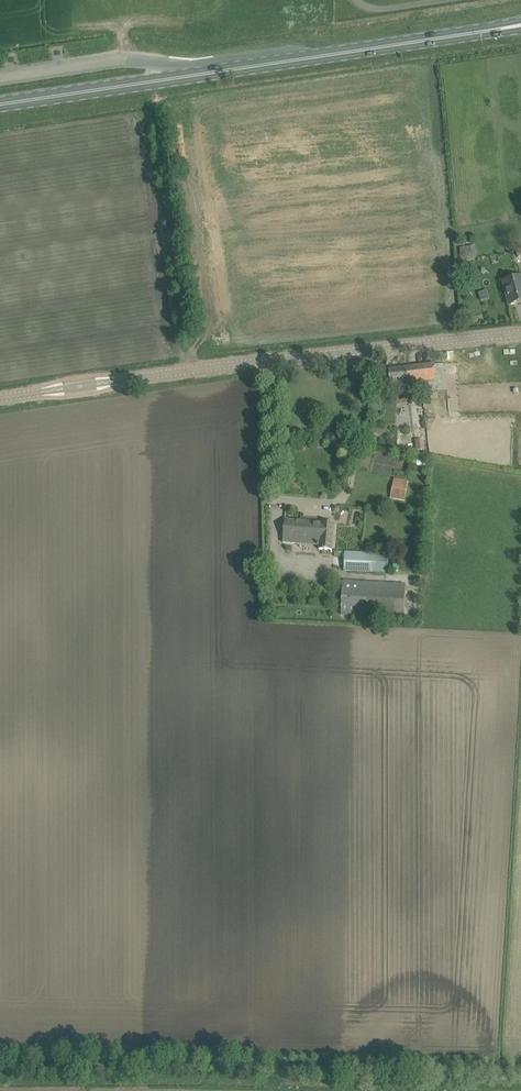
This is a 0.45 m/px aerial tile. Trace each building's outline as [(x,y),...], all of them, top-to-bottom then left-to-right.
[(503,282),(510,306),(520,303),(520,277),(503,282)] [(389,369),(391,386),(409,384),(409,392),(421,390),(420,382),(437,380),(436,364),(389,369)] [(425,442),(416,443),(417,451),(426,450),(425,442)] [(402,500),(406,481),(395,479),(391,498),(402,500)] [(285,520),(283,541),(318,544),(318,549),(332,550),(334,524),(313,522),(313,524),(306,523),(306,522),(285,520)] [(388,555),(381,554),(346,552),(344,571),(387,573),(388,555)] [(342,615),(404,618),(406,584),(343,581),(342,615)]
